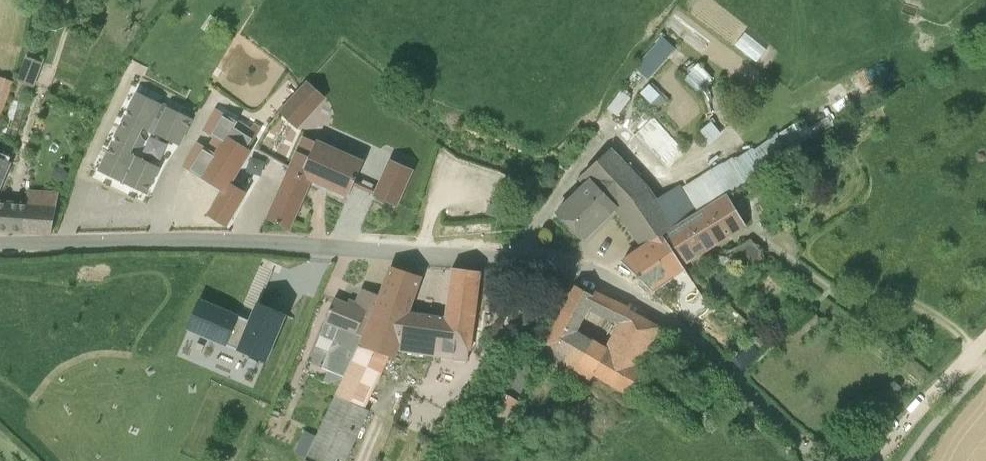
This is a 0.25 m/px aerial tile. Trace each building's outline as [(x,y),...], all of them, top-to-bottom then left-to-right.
[(662,38),(636,67),(647,78),(674,48),(662,38)] [(22,70),(38,76),(42,63),(27,57),(22,70)] [(684,79),(696,91),(711,77),(699,65),(684,79)] [(0,77),(0,96),(6,98),(13,82),(0,77)] [(326,98),(307,80),(278,111),(297,130),(326,98)] [(26,84),(18,81),(14,93),(22,95),(23,95),(26,84)] [(146,143),(140,131),(142,127),(179,145),(192,118),(137,92),(99,171),(146,194),(159,167),(129,153),(131,149),(144,147),(146,143)] [(608,108),(618,115),(630,99),(628,98),(622,92),(621,93),(620,92),(608,108)] [(224,142),(228,136),(236,122),(217,110),(205,130),(224,142)] [(747,180),(791,151),(836,123),(830,111),(807,125),(803,118),(778,133),(779,135),(755,150),(754,148),(738,158),(737,157),(733,159),(732,157),(680,188),(679,186),(656,201),(648,190),(610,149),(577,179),(584,186),(557,213),(583,239),(616,207),(643,246),(663,234),(697,213),(696,212),(725,194),(747,180)] [(236,122),(228,136),(248,148),(256,135),(250,131),(236,122)] [(722,135),(711,122),(699,133),(709,145),(722,135)] [(349,195),(357,177),(364,160),(306,135),(290,169),(311,178),(349,195)] [(210,216),(225,225),(244,192),(230,183),(250,149),(248,148),(228,136),(224,142),(216,155),(202,177),(225,190),(210,216)] [(202,177),(216,155),(199,144),(185,166),(202,177)] [(11,160),(0,156),(0,186),(11,160)] [(395,206),(412,170),(391,160),(375,198),(395,206)] [(288,229),(311,178),(290,169),(268,220),(288,229)] [(51,233),(59,196),(46,194),(30,193),(27,206),(0,203),(0,230),(51,233)] [(682,264),(745,225),(725,194),(696,212),(697,213),(663,234),(682,264)] [(489,204),(486,215),(498,218),(501,207),(489,204)] [(684,268),(682,264),(663,234),(643,246),(622,262),(651,290),(684,268)] [(764,256),(758,249),(751,240),(729,253),(743,272),(764,256)] [(373,308),(360,344),(379,353),(393,358),(396,350),(467,361),(480,271),(452,268),(445,317),(409,312),(422,276),(391,266),(381,295),(376,306),(374,306),(373,308)] [(576,285),(537,356),(560,369),(556,375),(584,391),(594,374),(628,393),(641,370),(638,368),(659,327),(629,310),(629,308),(595,291),(593,295),(576,285)] [(360,344),(373,308),(355,301),(349,298),(347,304),(334,298),(326,317),(344,325),(331,357),(350,365),(359,346),(360,344)] [(187,326),(267,359),(287,311),(258,299),(249,321),(198,300),(187,326)] [(745,366),(758,352),(750,344),(737,358),(745,366)] [(527,391),(536,362),(522,357),(513,386),(527,391)] [(497,388),(479,418),(504,432),(521,401),(497,388)] [(312,447),(342,460),(345,460),(369,410),(336,395),(312,447)] [(454,433),(441,426),(436,436),(448,443),(454,433)]
